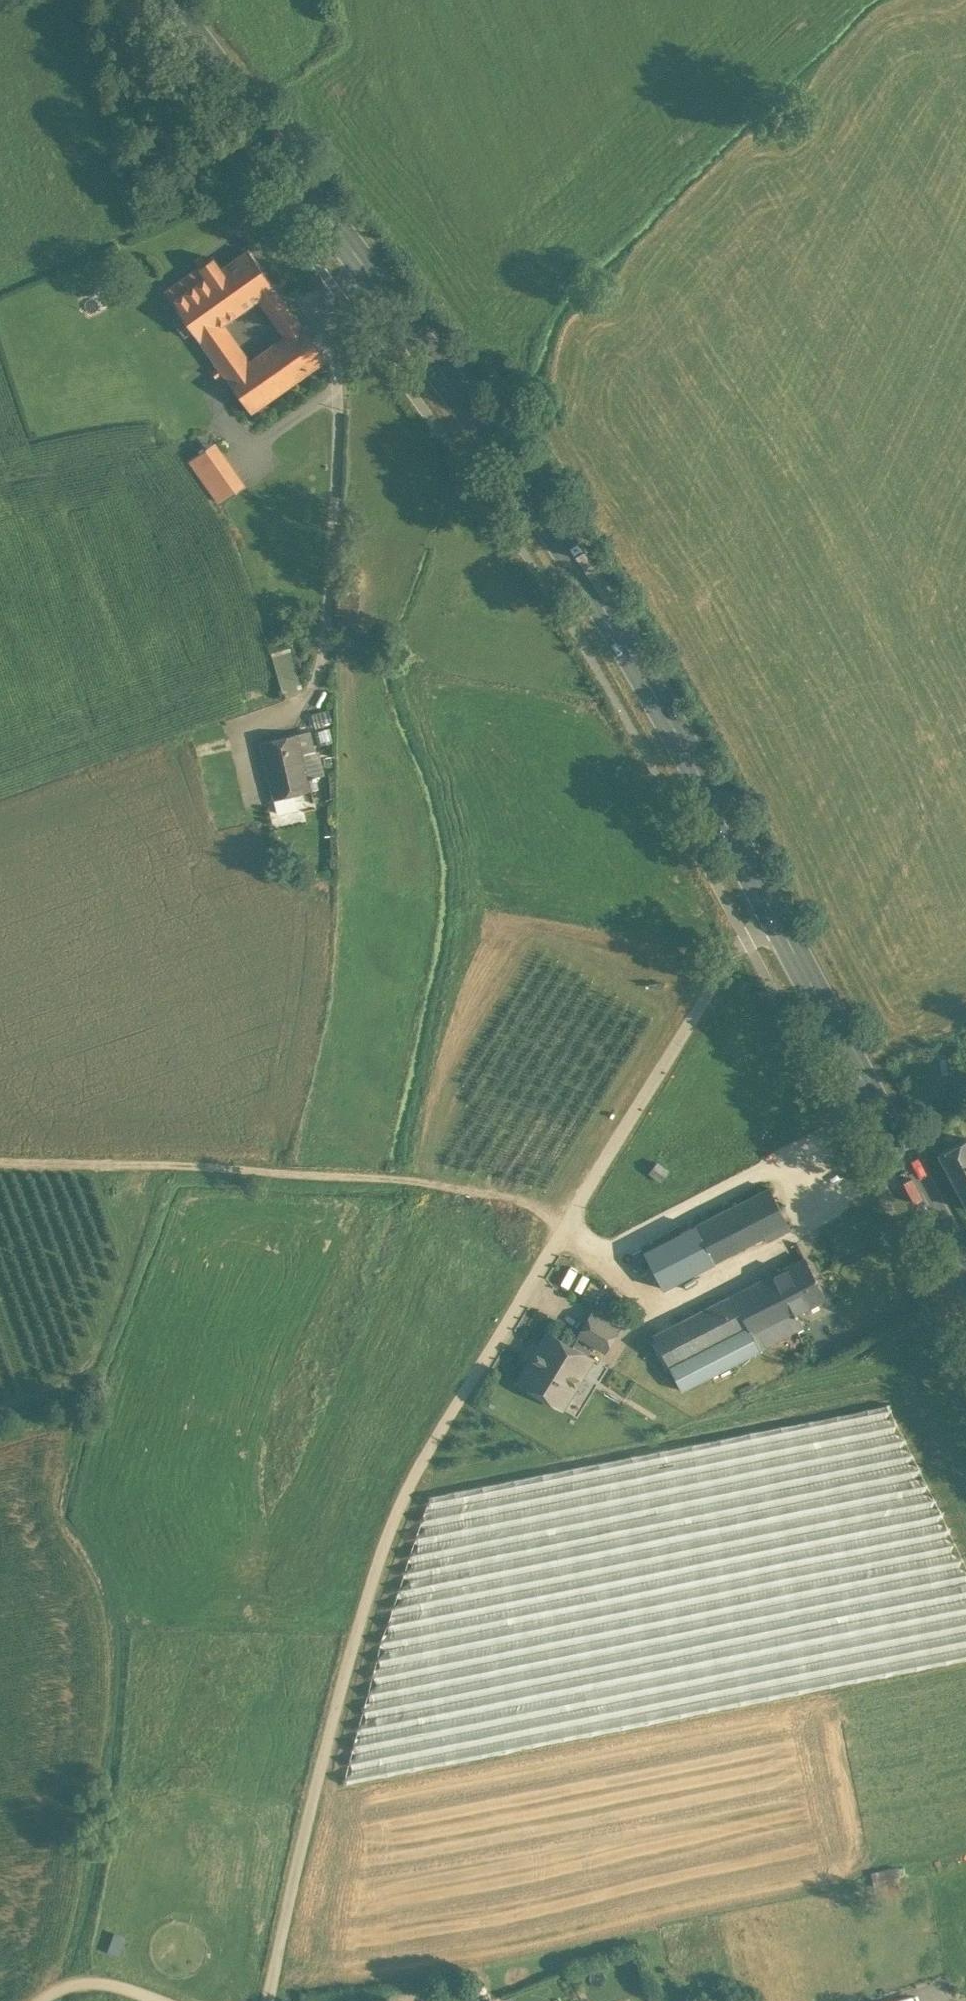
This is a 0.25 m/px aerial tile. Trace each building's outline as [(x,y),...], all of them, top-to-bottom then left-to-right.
[(247,250),(221,269),(213,258),(205,263),(240,311),(259,298),(274,287),(247,250)] [(206,264),(166,292),(251,412),(325,360),(300,324),(300,325),(291,312),(275,322),(285,336),(249,361),(222,324),(240,311),(205,263),(206,264)] [(274,287),(259,298),(268,311),(283,300),(274,287)] [(214,444),(191,460),(199,472),(222,455),(214,444)] [(243,485),(222,455),(199,472),(220,502),(243,485)] [(309,729),(260,741),(273,798),(274,798),(277,811),(280,813),(296,809),(298,805),(295,793),(312,789),(309,778),(320,775),(309,729)] [(965,1137),(938,1152),(965,1205),(965,1138),(965,1137)] [(750,1156),(739,1162),(746,1176),(757,1171),(750,1156)] [(769,1186),(658,1243),(674,1275),(675,1275),(712,1256),(714,1260),(765,1234),(767,1239),(790,1227),(769,1186)] [(658,1243),(644,1250),(660,1282),(674,1275),(658,1243)] [(805,1257),(731,1294),(747,1326),(752,1335),(796,1312),(825,1297),(805,1257)] [(731,1294),(678,1322),(694,1353),(747,1326),(731,1294)] [(619,1326),(592,1310),(578,1334),(604,1350),(619,1326)] [(796,1312),(752,1335),(759,1349),(760,1348),(803,1326),(796,1312)] [(694,1353),(678,1322),(653,1334),(681,1389),(760,1349),(760,1348),(759,1349),(752,1335),(747,1326),(694,1353)] [(591,1356),(548,1330),(518,1380),(561,1406),(591,1356)]
